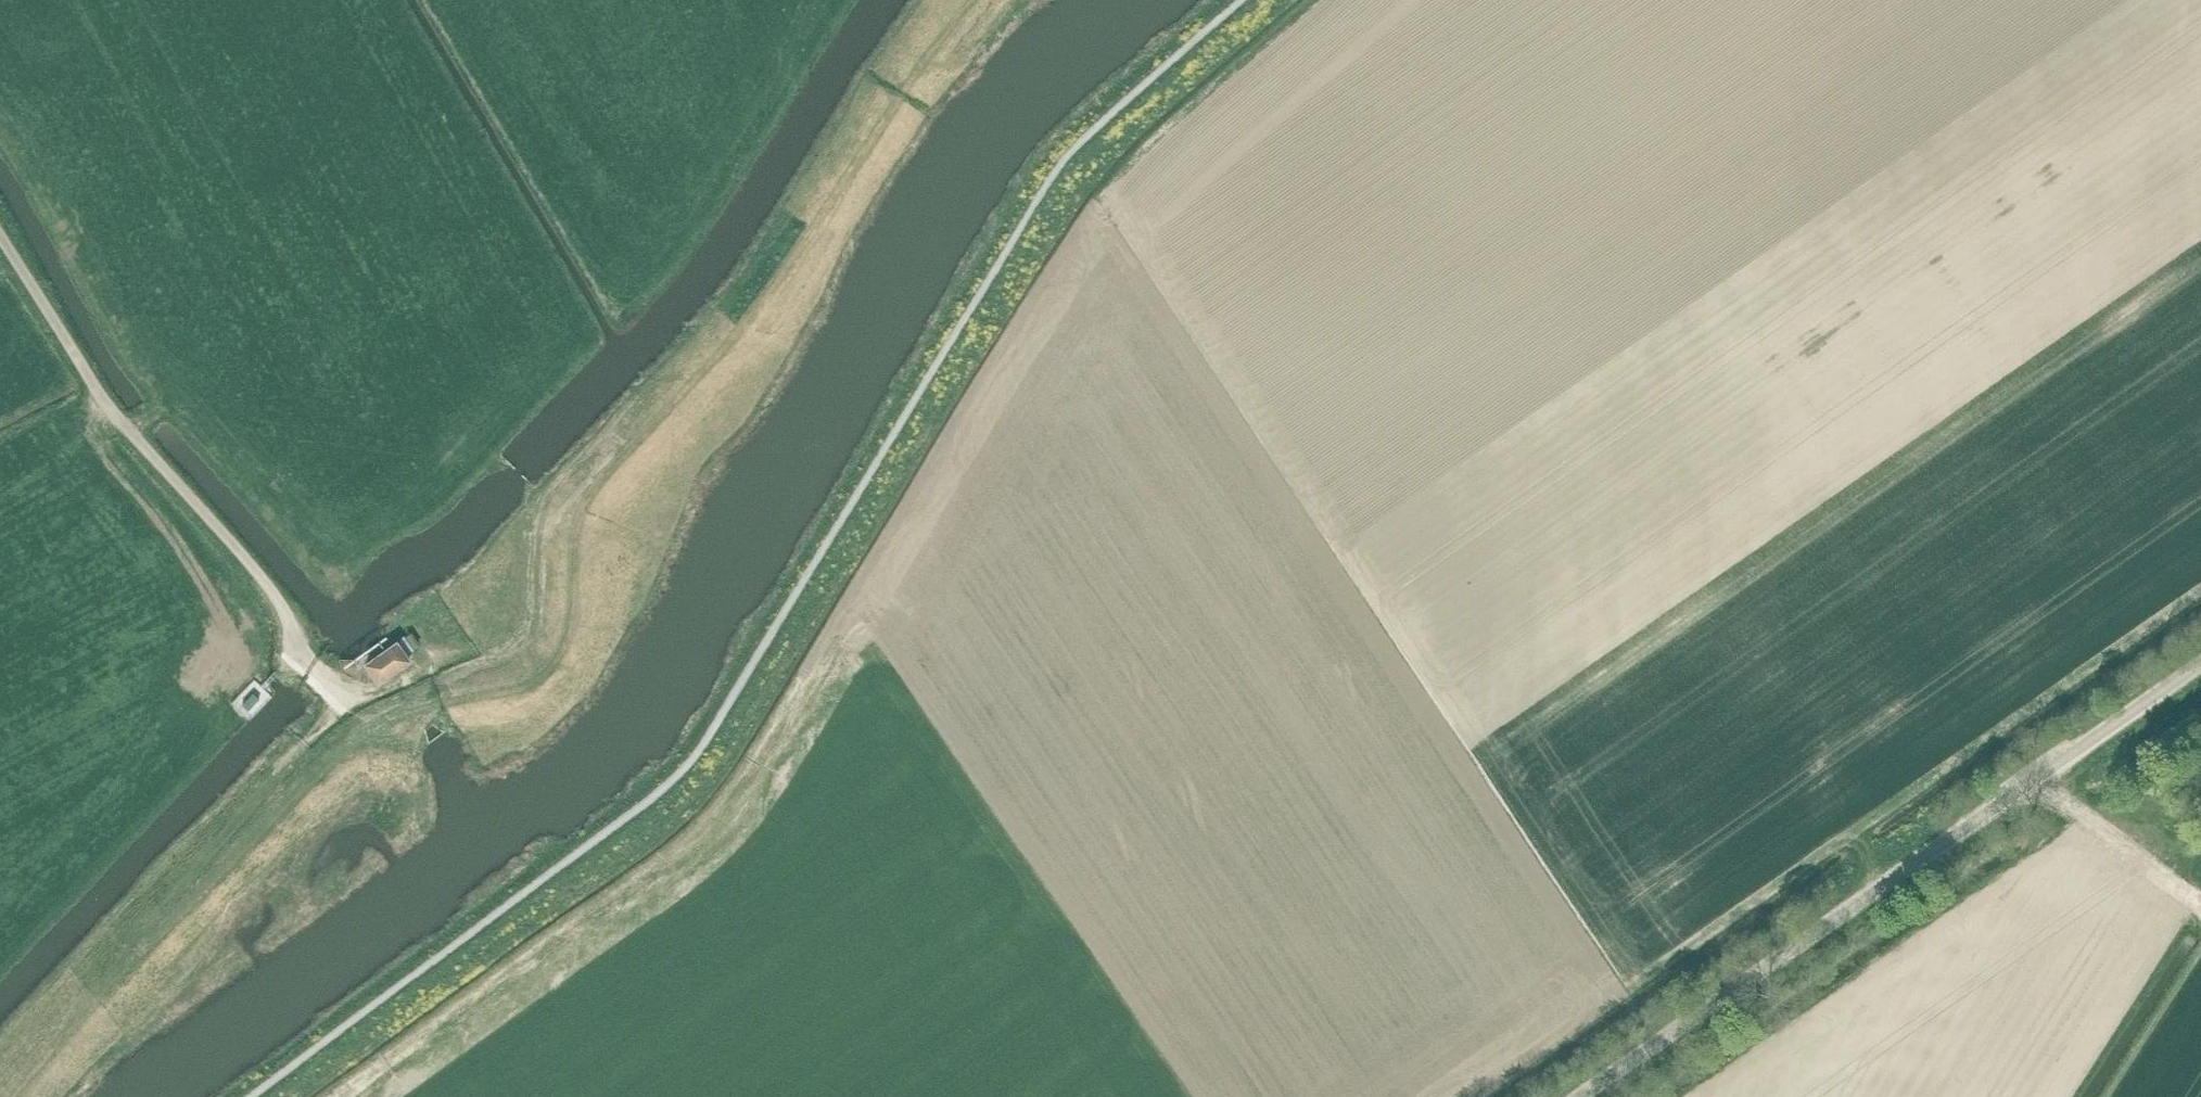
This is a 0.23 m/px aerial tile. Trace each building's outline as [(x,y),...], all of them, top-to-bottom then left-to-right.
[(411,663),(407,657),(415,651),(404,636),(396,641),(397,643),(386,651),(377,657),(368,664),(364,666),(378,686),(411,663)]
